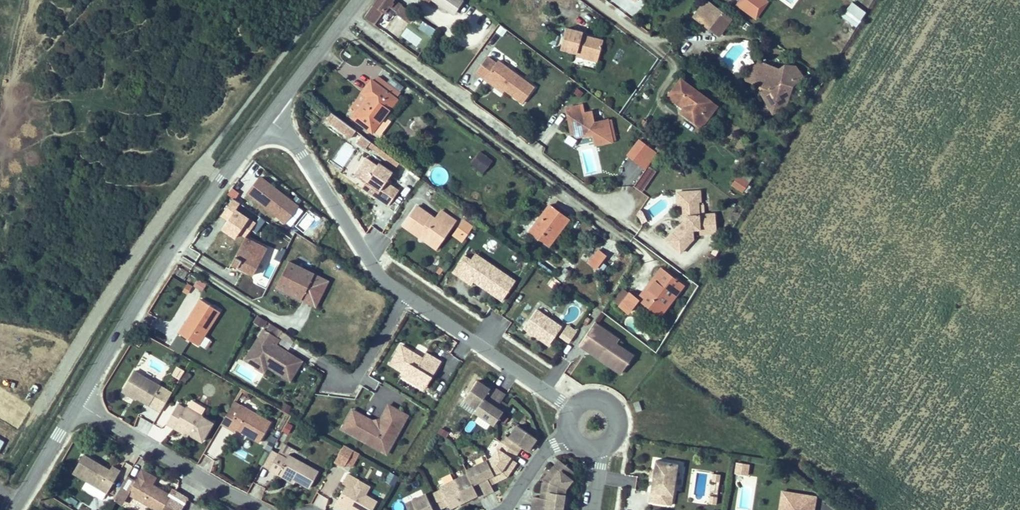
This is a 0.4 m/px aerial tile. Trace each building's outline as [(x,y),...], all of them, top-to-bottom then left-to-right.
[(399,4),(394,0),(375,0),(364,15),(374,22),(386,5),(394,10),(399,4)] [(461,0),(431,0),(454,15),(464,2),(461,0)] [(713,25),(722,32),(734,16),(713,0),(708,0),(698,13),(705,19),(713,25)] [(769,4),(764,0),(742,0),(738,6),(757,20),(769,4)] [(866,13),(853,4),(843,18),(857,27),(866,13)] [(433,38),(436,28),(426,25),(422,34),(433,38)] [(598,63),(599,59),(602,43),(580,38),(581,33),(565,29),(561,49),(560,51),(577,55),(576,59),(591,62),(598,63)] [(524,104),(536,89),(499,62),(497,64),(488,58),(477,74),(486,80),(504,94),(506,91),(524,104)] [(788,107),(796,81),(803,75),(796,66),(786,66),(781,69),(763,62),(750,67),(745,80),(768,89),(767,90),(761,94),(773,115),(788,107)] [(375,82),(372,79),(360,95),(361,95),(352,107),(357,110),(352,117),(374,134),(400,100),(397,98),(401,93),(379,77),(375,82)] [(667,98),(682,109),(680,111),(703,127),(718,106),(681,79),(670,93),(667,98)] [(590,131),(594,133),(596,145),(614,141),(609,119),(596,122),(593,111),(584,113),(582,104),(567,107),(573,132),(579,137),(587,135),(590,131)] [(332,113),(325,121),(353,144),(360,135),(332,113)] [(644,120),(639,126),(646,132),(651,126),(644,120)] [(567,136),(565,143),(574,146),(576,139),(567,136)] [(657,154),(639,140),(627,156),(645,169),(657,154)] [(484,173),(493,161),(481,152),(472,164),(484,173)] [(366,183),(379,192),(376,196),(389,206),(400,190),(387,181),(393,172),(380,163),(378,165),(367,157),(355,175),(366,183)] [(741,172),(732,186),(743,193),(752,179),(741,172)] [(300,207),(262,177),(248,194),(287,223),(300,207)] [(700,190),(686,191),(677,192),(677,205),(682,204),(682,221),(685,223),(683,226),(680,224),(665,240),(680,252),(692,239),(692,229),(698,229),(698,234),(716,233),(715,214),(703,215),(703,205),(698,206),(698,202),(701,202),(700,190)] [(435,247),(439,242),(454,219),(440,209),(434,217),(416,205),(402,225),(417,235),(435,247)] [(552,246),(571,219),(552,205),(533,232),(552,246)] [(255,223),(236,210),(224,228),(235,236),(239,231),(246,236),(255,223)] [(647,221),(642,212),(637,215),(642,224),(647,221)] [(474,227),(465,220),(453,235),(462,242),(474,227)] [(242,263),(238,269),(256,278),(269,250),(246,239),(236,260),(242,263)] [(596,268),(606,255),(596,248),(587,262),(596,268)] [(472,259),(471,260),(465,256),(459,263),(454,271),(460,276),(473,284),(475,280),(484,286),(489,290),(503,300),(516,280),(488,261),(476,253),(472,259)] [(314,306),(325,281),(288,262),(277,288),(314,306)] [(659,269),(636,300),(659,317),(681,286),(659,269)] [(555,290),(561,283),(555,278),(549,286),(555,290)] [(198,280),(193,288),(202,293),(206,284),(198,280)] [(628,311),(636,300),(626,293),(618,305),(628,311)] [(221,312),(202,300),(188,321),(190,323),(183,335),(200,346),(206,350),(211,341),(205,337),(221,312)] [(524,328),(549,346),(557,335),(562,328),(537,310),(524,328)] [(257,317),(254,324),(263,328),(266,321),(257,317)] [(180,334),(183,335),(190,323),(188,321),(180,334)] [(595,323),(581,345),(589,350),(592,345),(603,352),(599,357),(622,373),(634,356),(617,344),(609,338),(612,334),(595,323)] [(270,324),(266,331),(264,329),(246,360),(256,366),(265,372),(268,366),(290,380),(302,361),(275,345),(279,339),(278,338),(282,331),(270,324)] [(564,324),(562,328),(557,335),(566,341),(574,331),(564,324)] [(609,338),(617,344),(620,339),(612,334),(609,338)] [(169,348),(181,355),(189,342),(177,335),(169,348)] [(429,376),(438,362),(423,352),(420,358),(418,360),(411,355),(413,353),(398,345),(387,363),(401,372),(399,375),(414,384),(416,381),(423,385),(429,376)] [(603,352),(592,345),(589,350),(599,357),(603,352)] [(179,379),(184,371),(178,367),(173,375),(179,379)] [(190,375),(184,371),(179,379),(185,382),(190,375)] [(158,386),(133,372),(123,391),(122,393),(136,400),(137,398),(162,411),(172,393),(158,386)] [(500,405),(504,399),(491,389),(489,392),(476,384),(463,402),(476,411),(474,414),(493,428),(503,413),(497,408),(500,405)] [(235,402),(232,407),(223,424),(237,432),(239,428),(250,434),(249,436),(261,442),(273,422),(261,416),(246,408),(242,405),(235,402)] [(168,426),(176,430),(189,438),(190,435),(204,442),(214,424),(202,417),(205,411),(205,409),(193,403),(191,403),(187,409),(186,408),(185,410),(179,406),(168,426)] [(291,407),(285,404),(282,410),(288,413),(291,407)] [(406,414),(391,405),(381,424),(355,411),(345,430),(377,447),(383,435),(396,442),(403,428),(400,426),(406,414)] [(503,413),(506,409),(500,405),(497,408),(503,413)] [(410,416),(406,414),(400,426),(403,428),(410,416)] [(293,425),(288,423),(284,432),(289,434),(293,425)] [(219,425),(205,454),(218,459),(231,431),(219,425)] [(501,443),(518,455),(523,449),(529,454),(538,441),(517,426),(508,438),(505,437),(501,443)] [(448,433),(442,428),(439,433),(445,438),(448,433)] [(377,447),(389,454),(396,442),(383,435),(377,447)] [(488,462),(494,478),(496,484),(508,479),(512,474),(510,472),(516,464),(514,462),(518,455),(501,443),(496,450),(498,452),(492,461),(488,462)] [(295,485),(297,482),(311,490),(320,473),(303,464),(306,457),(284,445),(279,455),(273,452),(264,468),(271,472),(279,476),(295,485)] [(360,455),(344,446),(335,462),(344,467),(346,465),(353,469),(360,455)] [(101,466),(98,465),(83,456),(72,475),(107,495),(120,472),(112,467),(109,471),(101,466)] [(680,464),(658,460),(656,470),(655,477),(651,501),(674,505),(680,464)] [(494,478),(488,462),(470,469),(471,473),(480,501),(481,505),(497,499),(489,479),(494,478)] [(566,492),(573,484),(571,482),(577,474),(563,462),(557,469),(558,469),(551,478),(551,477),(546,482),(544,495),(549,496),(548,501),(536,499),(535,509),(563,509),(566,492)] [(750,465),(738,463),(737,474),(748,476),(750,465)] [(189,498),(173,489),(170,495),(171,496),(153,486),(157,479),(142,470),(138,477),(129,494),(157,509),(182,509),(189,498)] [(399,478),(391,473),(386,482),(394,487),(399,478)] [(444,509),(445,509),(450,508),(451,509),(455,509),(480,501),(471,473),(443,483),(444,487),(437,489),(444,509)] [(379,502),(371,498),(366,495),(370,487),(348,475),(344,483),(348,486),(339,502),(337,506),(345,509),(375,509),(379,502)] [(713,482),(720,483),(721,476),(714,475),(713,482)] [(437,489),(429,492),(428,489),(412,494),(416,505),(409,507),(410,509),(444,509),(437,489)] [(800,496),(790,494),(784,493),(782,502),(781,509),(787,509),(788,503),(799,504),(800,496)] [(416,505),(412,494),(405,497),(409,507),(416,505)] [(817,499),(800,496),(799,504),(788,503),(787,509),(815,509),(817,499)] [(710,497),(709,504),(716,506),(718,498),(710,497)]
